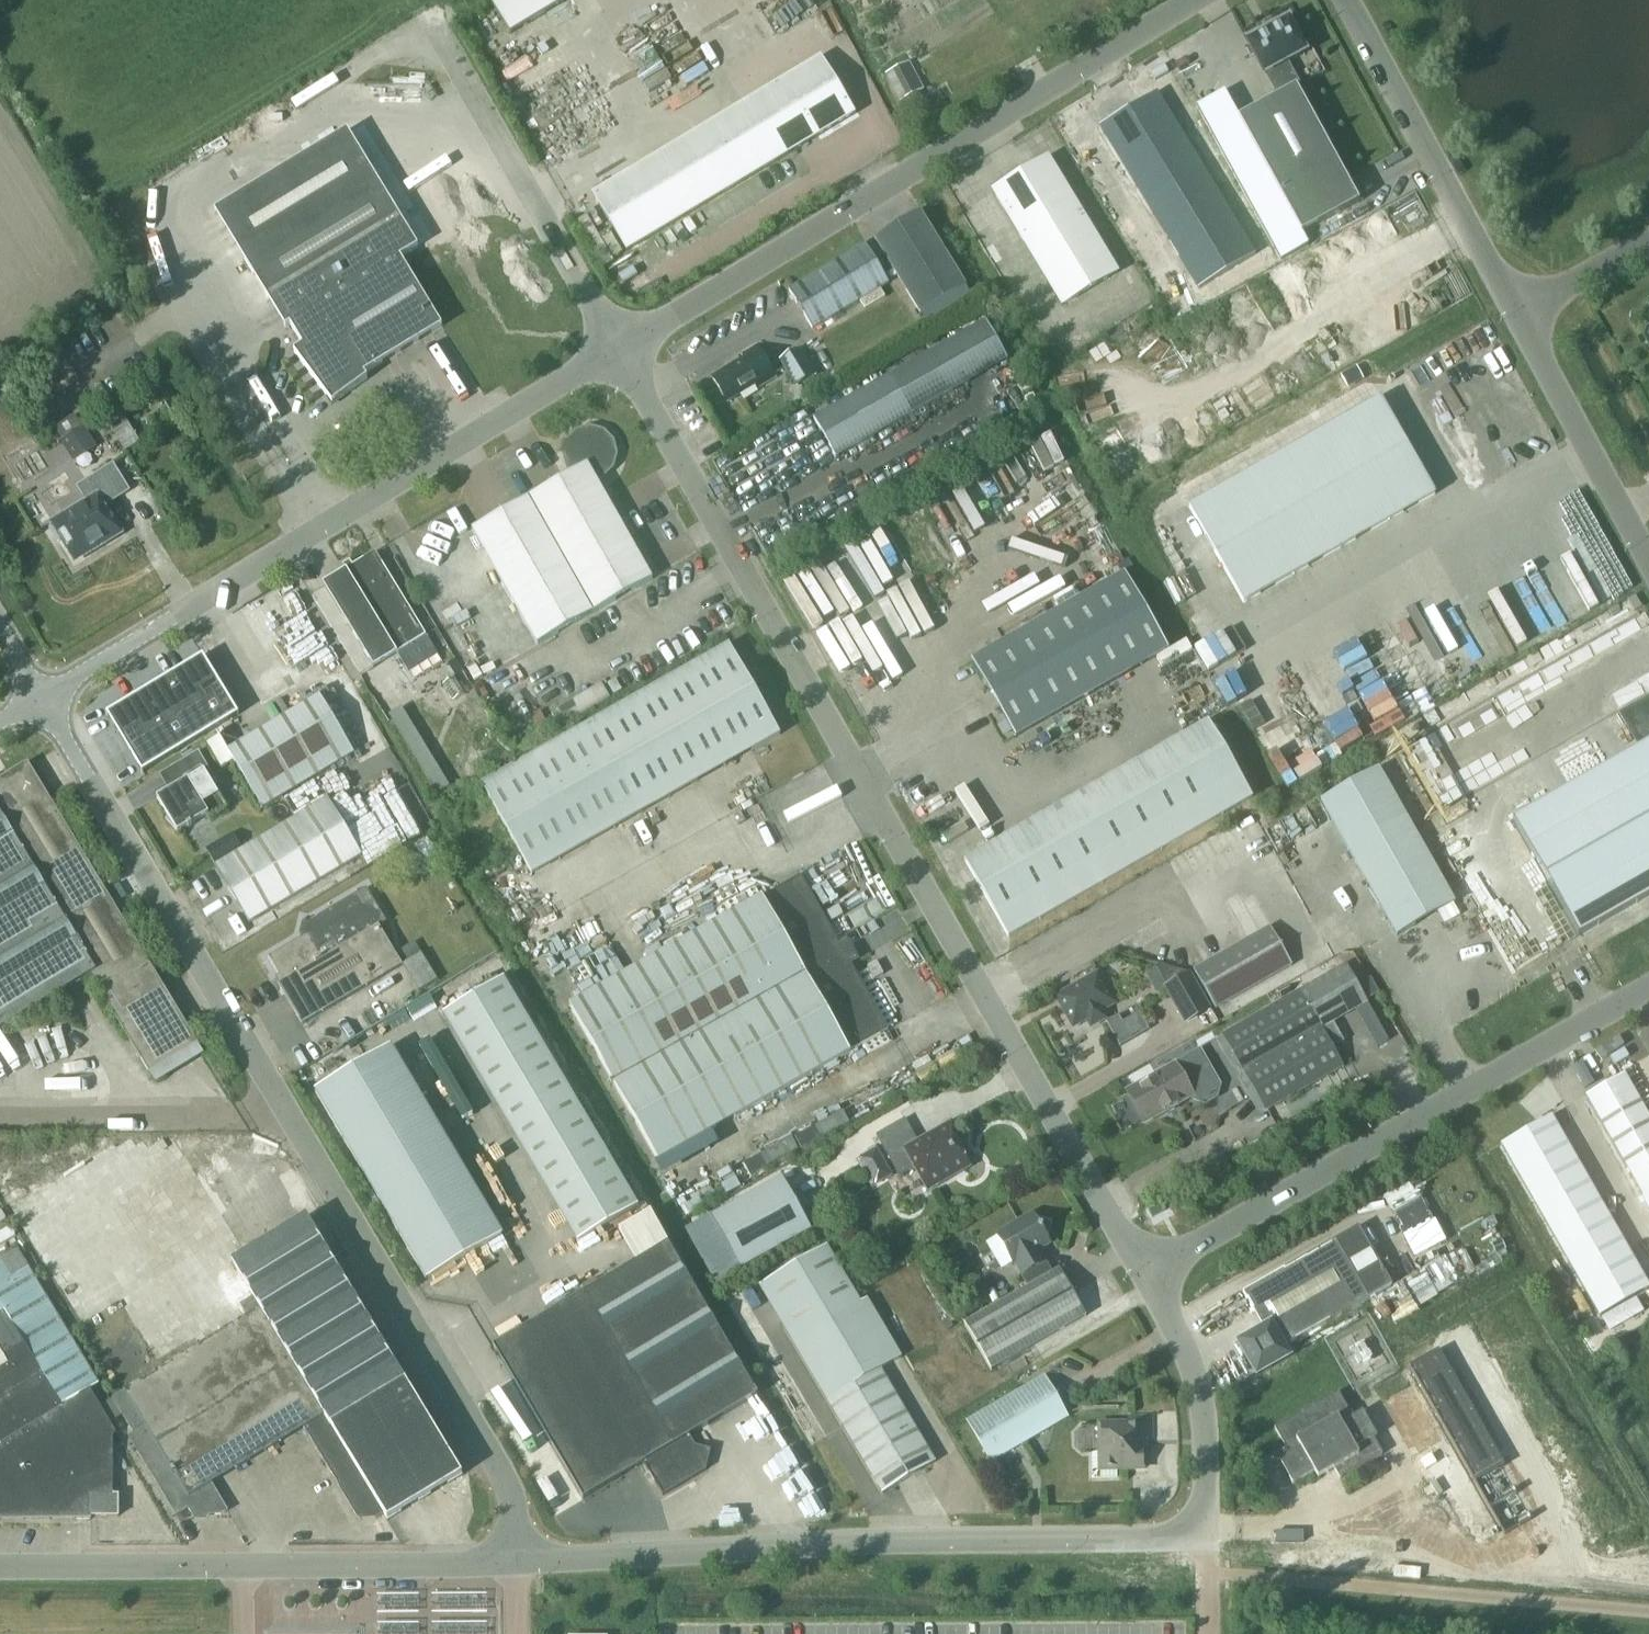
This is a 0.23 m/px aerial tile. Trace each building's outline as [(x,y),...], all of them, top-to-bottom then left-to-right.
[(509,40),(579,0),(491,0),(488,2),(509,40)] [(1279,96),(1239,118),(1301,233),(1359,202),(1296,86),(1300,84),(1287,61),(1306,51),(1289,20),(1248,42),(1265,73),(1266,72),(1279,96)] [(628,250),(856,111),(822,55),(594,195),(628,250)] [(898,98),(918,88),(905,60),(885,70),(898,98)] [(1101,127),(1206,298),(1263,269),(1155,93),(1101,127)] [(346,131),(214,212),(286,328),(291,324),(303,345),(295,352),(333,404),(368,378),(365,373),(443,326),(401,257),(417,247),(346,131)] [(1119,273),(1049,159),(994,193),(1063,306),(1119,273)] [(217,203),(270,176),(266,167),(213,194),(217,203)] [(921,210),(876,238),(921,313),(966,286),(921,210)] [(890,282),(866,243),(790,290),(813,329),(890,282)] [(836,457),(1008,360),(987,322),(814,419),(836,457)] [(740,356),(742,359),(713,377),(728,402),(757,385),(759,388),(777,377),(757,345),(740,356)] [(797,387),(816,375),(800,349),(781,360),(797,387)] [(820,382),(808,388),(813,395),(824,389),(820,382)] [(1381,397),(1189,506),(1244,603),(1436,493),(1381,397)] [(85,425),(83,426),(60,441),(74,463),(99,447),(85,425)] [(517,504),(472,530),(539,645),(596,612),(654,579),(598,481),(604,477),(614,467),(618,454),(614,441),(604,431),(591,428),(577,431),(568,441),(564,454),(568,467),(571,473),(537,492),(517,504)] [(113,465),(78,486),(88,502),(53,523),(73,557),(99,541),(101,545),(121,533),(104,506),(129,490),(113,465)] [(1187,566),(1178,549),(1167,555),(1176,571),(1187,566)] [(379,555),(376,551),(324,583),(326,587),(375,667),(427,635),(379,555)] [(1125,573),(973,660),(995,700),(1016,737),(1169,650),(1125,573)] [(781,734),(730,644),(519,763),(482,784),(533,873),(781,734)] [(1363,731),(1363,739),(1424,712),(1411,683),(1497,645),(1393,646),(1405,671),(1401,672),(1392,652),(1381,657),(1391,679),(1365,691),(1379,721),(1379,724),(1363,731)] [(108,713),(107,714),(107,715),(143,773),(239,714),(204,655),(108,713)] [(455,678),(443,684),(452,701),(464,695),(455,678)] [(1306,689),(1330,747),(1354,737),(1329,679),(1306,689)] [(569,720),(613,694),(604,680),(560,706),(569,720)] [(321,696),(229,751),(262,808),(355,753),(321,696)] [(1618,713),(1638,748),(1511,821),(1578,936),(1648,895),(1648,696),(1618,713)] [(390,714),(439,793),(450,786),(445,778),(435,762),(431,755),(421,739),(403,709),(402,707),(390,714)] [(1213,721),(966,862),(1010,943),(1256,800),(1213,721)] [(1118,721),(1068,748),(1072,757),(1122,730),(1118,721)] [(90,975),(151,1076),(200,1047),(184,1021),(160,980),(54,806),(28,763),(10,773),(0,779),(0,1030),(90,975)] [(210,819),(227,808),(202,766),(184,777),(186,780),(157,798),(178,833),(207,815),(210,819)] [(1455,902),(1379,768),(1321,801),(1395,931),(1397,935),(1455,902)] [(362,855),(328,798),(281,826),(215,866),(249,923),(362,855)] [(851,1052),(851,1051),(889,1029),(802,875),(763,897),(763,896),(571,1005),(658,1161),(851,1052)] [(518,878),(504,884),(521,922),(534,916),(518,878)] [(373,900),(374,899),(373,898),(365,903),(358,893),(308,922),(303,921),(300,933),(302,937),(270,957),(284,981),(279,985),(302,1024),(402,965),(379,926),(382,915),(373,900)] [(1271,926),(1194,970),(1216,1008),(1293,965),(1271,926)] [(422,944),(405,952),(422,986),(439,978),(422,944)] [(1163,964),(1157,967),(1159,970),(1147,976),(1158,995),(1165,990),(1163,986),(1167,984),(1189,972),(1163,964)] [(1347,964),(1224,1034),(1268,1110),(1344,1067),(1322,1028),(1351,1012),(1368,1002),(1347,964)] [(1185,1024),(1212,1009),(1191,971),(1189,972),(1167,984),(1163,986),(1165,990),(1168,996),(1185,1024)] [(1101,1010),(1114,1003),(1098,974),(1058,997),(1074,1026),(1088,1018),(1092,1026),(1105,1018),(1101,1010)] [(503,978),(439,1014),(576,1247),(641,1211),(503,978)] [(1139,1012),(1123,1022),(1119,1015),(1107,1022),(1120,1046),(1149,1029),(1139,1012)] [(429,1038),(420,1044),(438,1067),(446,1060),(429,1038)] [(388,1047),(317,1087),(435,1284),(504,1244),(388,1047)] [(1220,1085),(1214,1074),(1203,1051),(1176,1064),(1130,1090),(1148,1121),(1192,1095),(1194,1099),(1206,1102),(1217,1096),(1220,1085)] [(1641,1192),(1648,1188),(1648,1117),(1625,1075),(1587,1097),(1641,1192)] [(851,1106),(800,1133),(806,1144),(857,1117),(851,1106)] [(1503,1144),(1600,1316),(1648,1288),(1648,1285),(1552,1115),(1532,1127),(1503,1144)] [(900,1176),(915,1167),(928,1190),(971,1166),(962,1152),(968,1149),(952,1121),(918,1141),(906,1119),(877,1135),(878,1136),(900,1176)] [(753,1170),(801,1148),(795,1136),(748,1158),(753,1170)] [(876,1149),(858,1160),(872,1185),(891,1175),(876,1149)] [(715,1219),(741,1265),(810,1227),(784,1181),(715,1219)] [(1422,1198),(1396,1213),(1418,1254),(1445,1240),(1422,1198)] [(1016,1264),(1029,1287),(1053,1273),(1040,1250),(1051,1244),(1043,1230),(1044,1227),(1042,1227),(1044,1221),(1036,1219),(1033,1212),(997,1233),(1015,1264),(1016,1264)] [(637,1261),(494,1346),(497,1352),(584,1498),(644,1462),(663,1495),(706,1470),(712,1449),(696,1445),(690,1435),(758,1394),(668,1243),(651,1214),(620,1232),(637,1261)] [(126,1391),(113,1399),(124,1416),(135,1434),(129,1437),(177,1515),(189,1508),(193,1515),(222,1514),(228,1510),(212,1483),(304,1427),(360,1519),(377,1518),(385,1513),(388,1519),(463,1474),(406,1380),(307,1216),(232,1262),(253,1297),(241,1304),(248,1317),(126,1391)] [(1501,1239),(1492,1243),(1496,1252),(1505,1248),(1501,1239)] [(1284,1347),(1369,1298),(1336,1240),(1243,1293),(1263,1328),(1229,1348),(1245,1383),(1290,1357),(1284,1347)] [(1405,1275),(1418,1302),(1480,1273),(1467,1246),(1405,1275)] [(857,1305),(824,1248),(761,1285),(827,1399),(883,1493),(936,1462),(881,1369),(902,1357),(867,1299),(857,1305)] [(91,1518),(91,1516),(119,1516),(119,1495),(114,1495),(113,1434),(117,1432),(91,1389),(100,1383),(29,1268),(18,1249),(0,1259),(0,1519),(91,1518)] [(1059,1270),(1053,1273),(1029,1287),(965,1324),(991,1370),(1086,1315),(1060,1269),(1059,1270)] [(1440,1350),(1410,1367),(1475,1483),(1503,1467),(1505,1466),(1440,1350)] [(1054,1424),(1067,1416),(1059,1401),(1045,1378),(969,1422),(991,1461),(1054,1424)] [(1383,1454),(1374,1438),(1377,1436),(1363,1411),(1353,1417),(1348,1409),(1339,1392),(1275,1428),(1285,1445),(1289,1453),(1279,1459),(1293,1483),(1317,1470),(1320,1476),(1334,1468),(1340,1478),(1383,1454)] [(1146,1439),(1152,1439),(1152,1416),(1128,1417),(1128,1423),(1100,1424),(1100,1452),(1091,1452),(1092,1478),(1118,1478),(1118,1469),(1146,1469),(1146,1439)]
